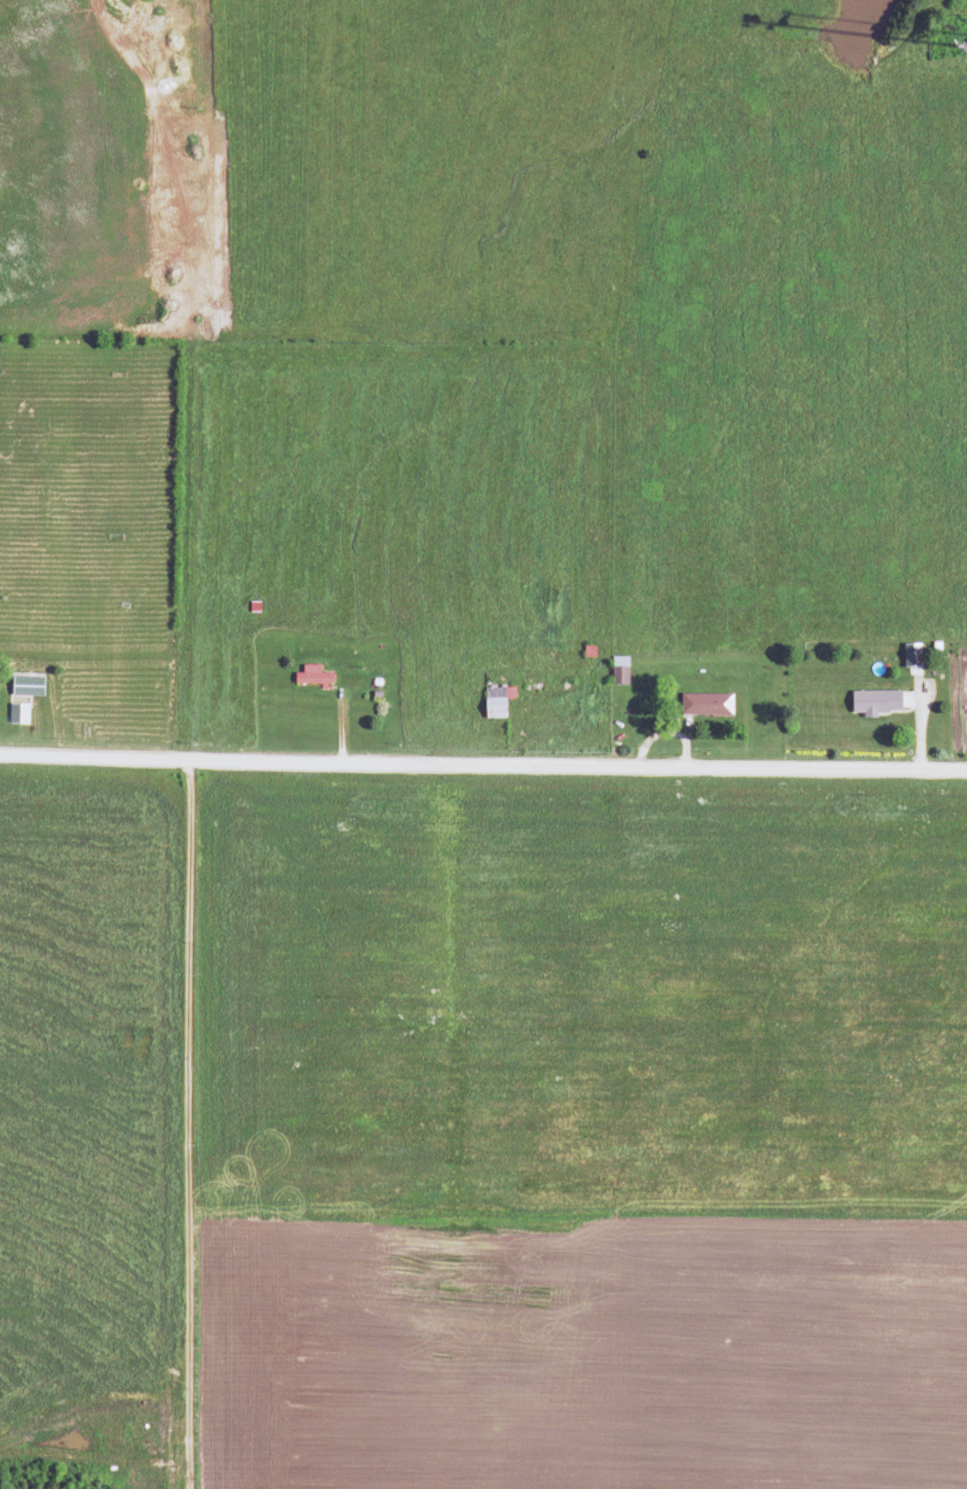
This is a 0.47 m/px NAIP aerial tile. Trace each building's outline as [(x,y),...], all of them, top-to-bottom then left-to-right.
[(626,658),(608,658),(608,685),(626,685),(626,658)] [(330,673),(317,673),(317,665),(300,665),(300,673),(291,673),(291,685),(330,685),(330,673)] [(25,726),(26,698),(40,698),(41,675),(8,675),(7,726),(25,726)] [(503,682),(482,682),(482,719),(503,719),(503,698),(512,698),(512,688),(503,688),(503,682)] [(898,691),(849,691),(849,714),(898,714),(898,691)] [(729,715),(729,693),(678,693),(678,715),(729,715)]
